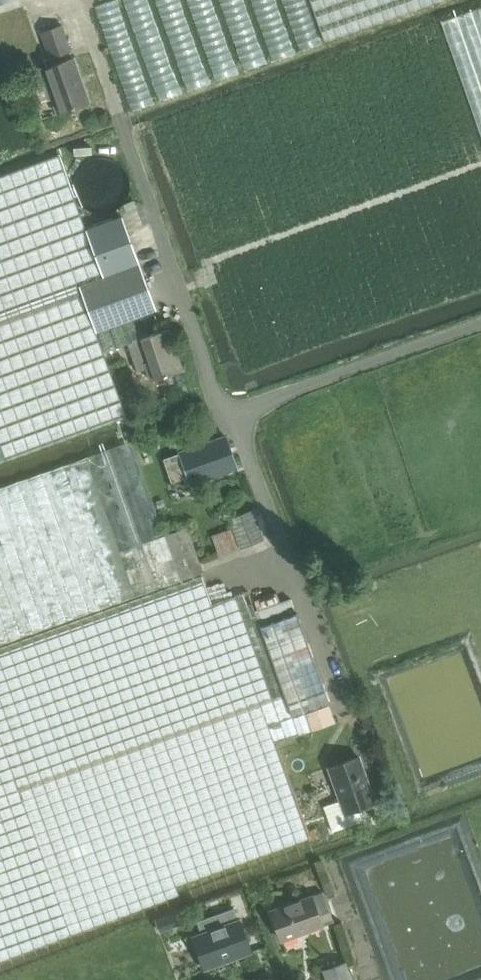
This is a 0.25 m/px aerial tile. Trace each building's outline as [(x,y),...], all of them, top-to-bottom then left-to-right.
[(324,40),(436,0),(310,0),(324,40)] [(63,25),(42,33),(51,57),(72,50),(63,25)] [(74,58),(44,69),(59,112),(89,101),(74,58)] [(168,328),(140,338),(133,317),(157,308),(124,215),(87,229),(60,154),(0,175),(0,463),(128,417),(105,352),(127,343),(137,371),(147,368),(150,379),(182,368),(168,328)] [(226,436),(180,453),(163,458),(172,482),(189,476),(191,483),(237,467),(226,436)] [(45,628),(181,580),(204,572),(187,526),(164,534),(131,442),(0,488),(0,644),(45,628)] [(240,547),(264,538),(253,509),(229,517),(240,547)] [(219,555),(239,547),(231,528),(212,535),(219,555)] [(202,578),(154,595),(0,649),(0,962),(227,877),(311,845),(275,743),(335,722),(329,703),(331,702),(306,633),(305,634),(291,598),(255,610),(248,592),(212,605),(202,578)] [(359,757),(329,767),(340,800),(324,806),(333,832),(364,820),(360,807),(375,802),(359,757)] [(316,828),(310,830),(313,839),(319,837),(316,828)] [(281,940),(334,920),(324,891),(271,910),(281,940)] [(239,919),(239,920),(234,907),(198,920),(203,933),(193,937),(205,969),(251,952),(239,919)] [(323,969),(327,979),(353,979),(346,961),(323,969)]
